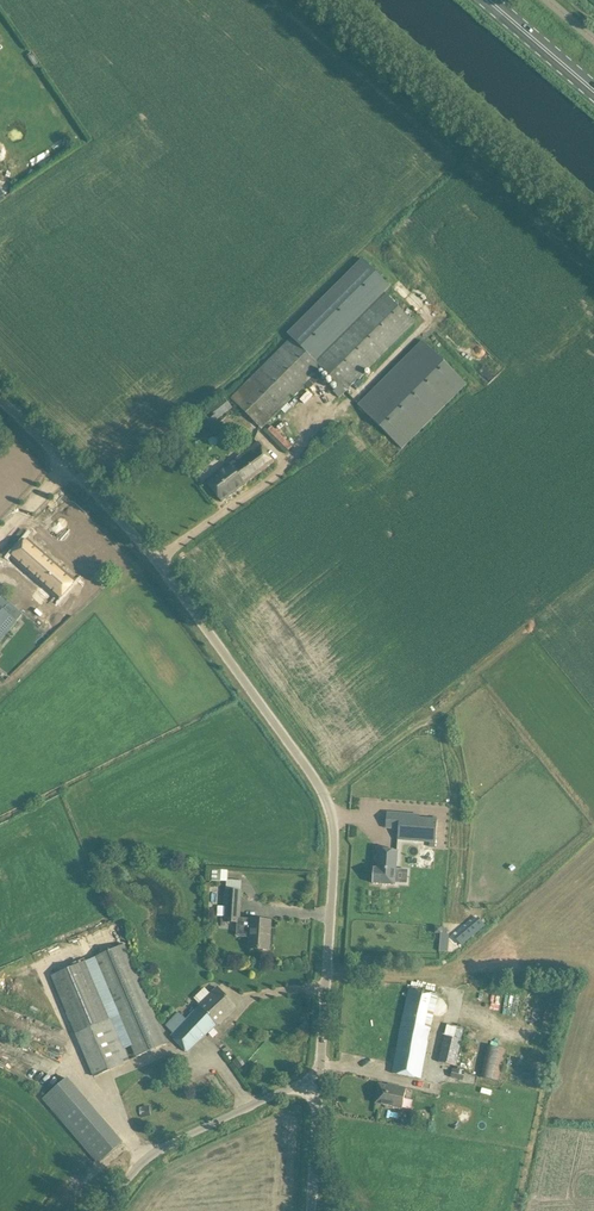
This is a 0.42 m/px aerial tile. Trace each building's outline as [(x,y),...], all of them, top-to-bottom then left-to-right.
[(322,368),(345,392),(414,322),(384,292),(390,286),(362,259),(289,334),(292,338),(232,399),(262,429),(322,368)] [(423,340),(358,404),(401,448),(466,384),(423,340)] [(226,413),(232,408),(224,397),(204,413),(216,427),(229,417),(226,413)] [(289,450),(294,445),(273,425),(269,430),(289,450)] [(216,474),(207,482),(222,502),(231,494),(267,468),(274,462),(259,442),(216,474)] [(75,581),(28,539),(11,557),(59,599),(75,581)] [(17,622),(0,607),(0,641),(17,622)] [(419,815),(399,813),(397,839),(435,842),(437,820),(419,818),(419,815)] [(395,885),(395,882),(398,882),(399,869),(396,869),(398,850),(379,849),(377,868),(374,867),(373,883),(395,885)] [(212,880),(222,880),(222,870),(213,869),(212,880)] [(218,906),(217,916),(222,916),(221,925),(226,925),(227,921),(237,922),(238,922),(239,919),(239,906),(240,890),(232,889),(226,889),(224,889),(223,906),(218,906)] [(237,922),(236,937),(250,938),(249,948),(257,949),(269,949),(271,921),(259,920),(251,919),(239,919),(238,922),(237,922)] [(94,957),(137,1056),(168,1043),(125,944),(94,957)] [(94,1076),(115,1067),(130,1061),(86,961),(52,975),(74,1026),(89,1065),(94,1076)] [(236,1007),(228,998),(217,987),(210,993),(204,987),(194,998),(200,1004),(186,1019),(178,1011),(166,1025),(174,1032),(172,1034),(189,1051),(201,1040),(236,1007)] [(420,1078),(435,1006),(437,994),(410,989),(393,1073),(420,1078)] [(456,1065),(464,1028),(446,1024),(438,1062),(456,1065)] [(505,1058),(507,1050),(488,1045),(480,1075),(499,1080),(505,1058)] [(239,1056),(233,1061),(240,1069),(246,1064),(239,1056)] [(464,1079),(465,1073),(453,1070),(452,1076),(464,1079)] [(99,1163),(122,1142),(84,1098),(67,1078),(43,1099),(60,1118),(99,1163)] [(394,1087),(391,1087),(379,1084),(376,1103),(402,1108),(406,1088),(394,1085),(394,1087)]
